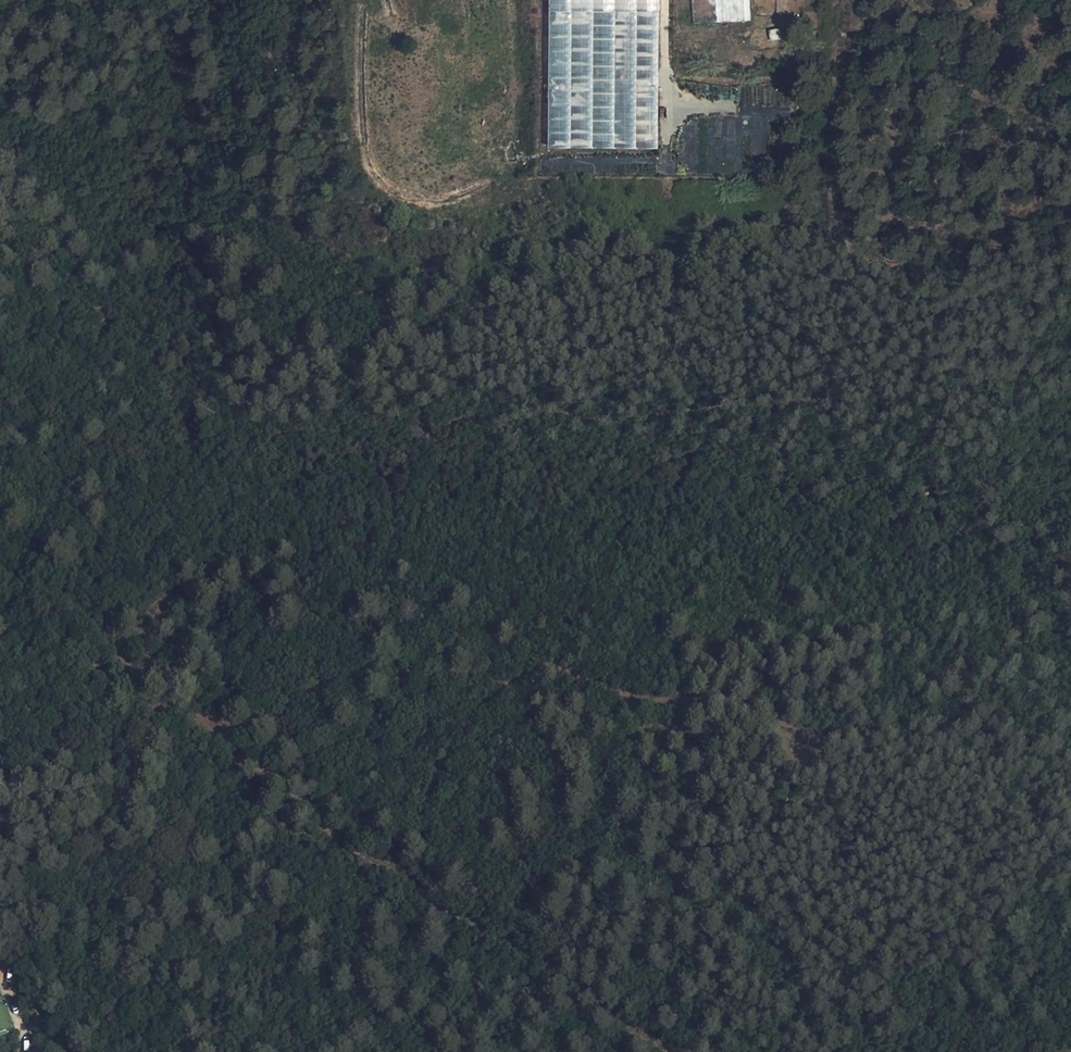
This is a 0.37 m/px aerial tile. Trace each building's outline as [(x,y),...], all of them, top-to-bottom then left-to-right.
[(551,144),(660,145),(662,0),(552,0),(551,144)] [(749,0),(694,0),(695,22),(750,20),(749,0)]
